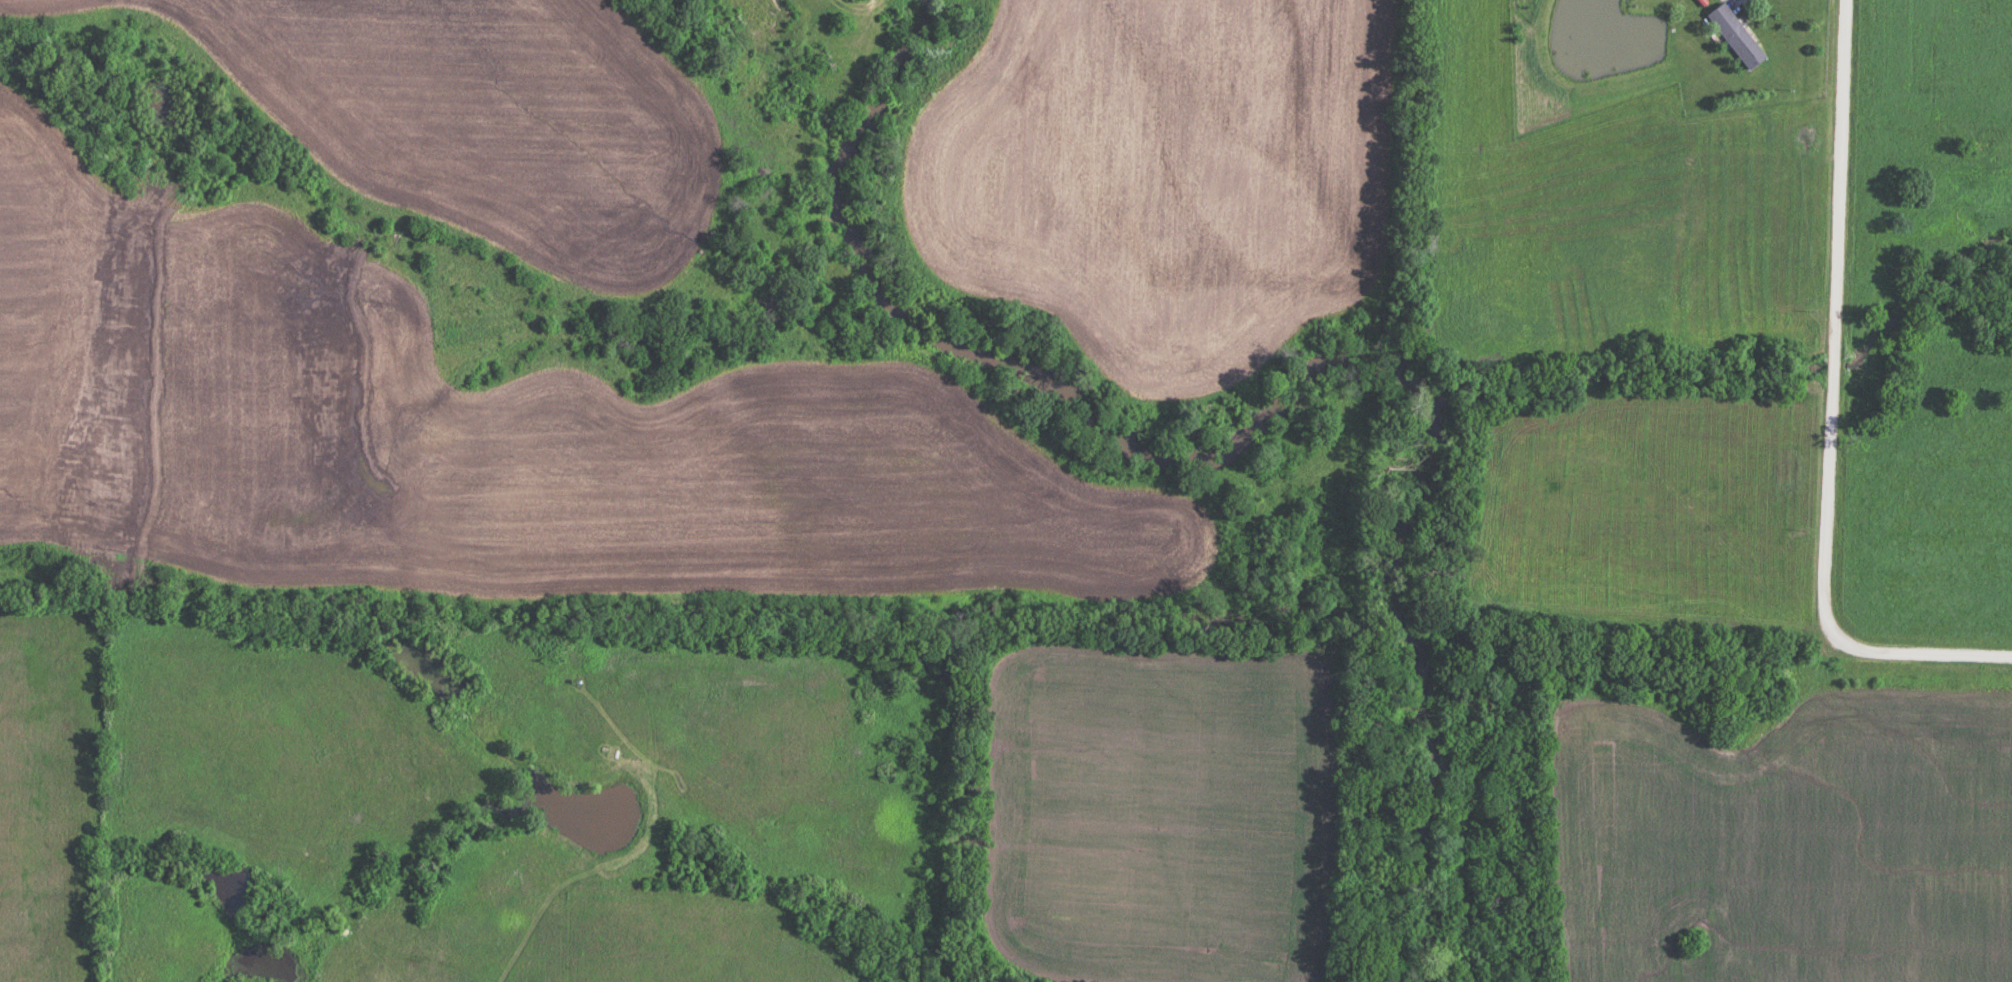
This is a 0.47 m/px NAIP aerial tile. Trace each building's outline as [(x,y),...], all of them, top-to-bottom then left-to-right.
[(1766,58),(1727,0),(1726,0),(1709,11),(1749,70),(1766,58)]
